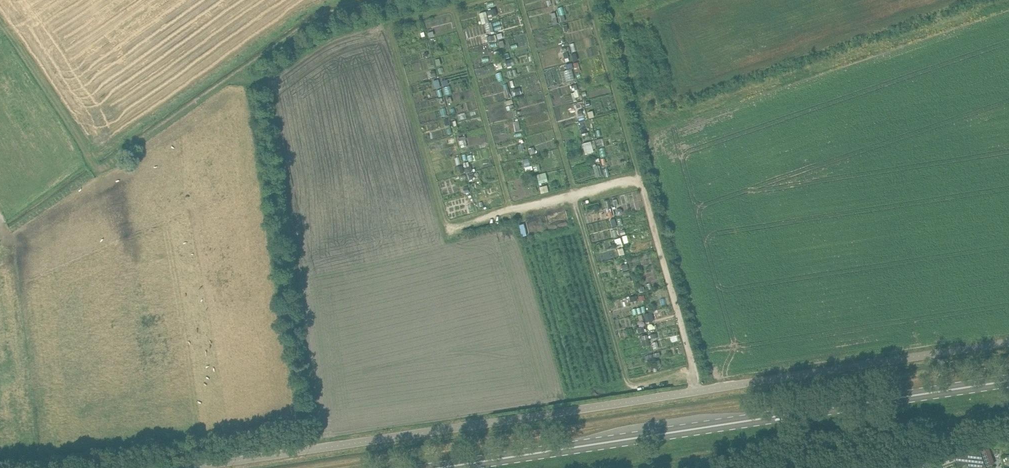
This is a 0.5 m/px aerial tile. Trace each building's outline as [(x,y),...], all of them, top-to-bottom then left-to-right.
[(968,464),(969,467),(980,467),(986,466),(979,449),(964,455),(968,464)] [(991,453),(983,456),(987,467),(995,464),(991,453)]
